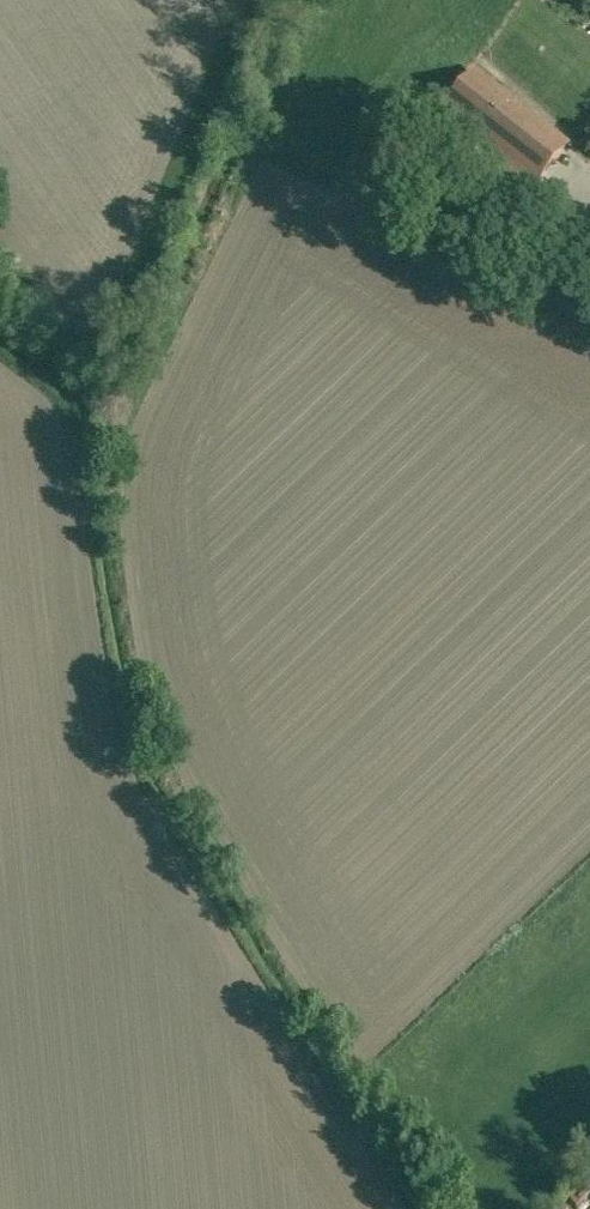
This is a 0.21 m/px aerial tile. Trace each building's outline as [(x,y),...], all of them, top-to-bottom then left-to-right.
[(475,75),(442,117),(533,187),(566,145),(475,75)]
